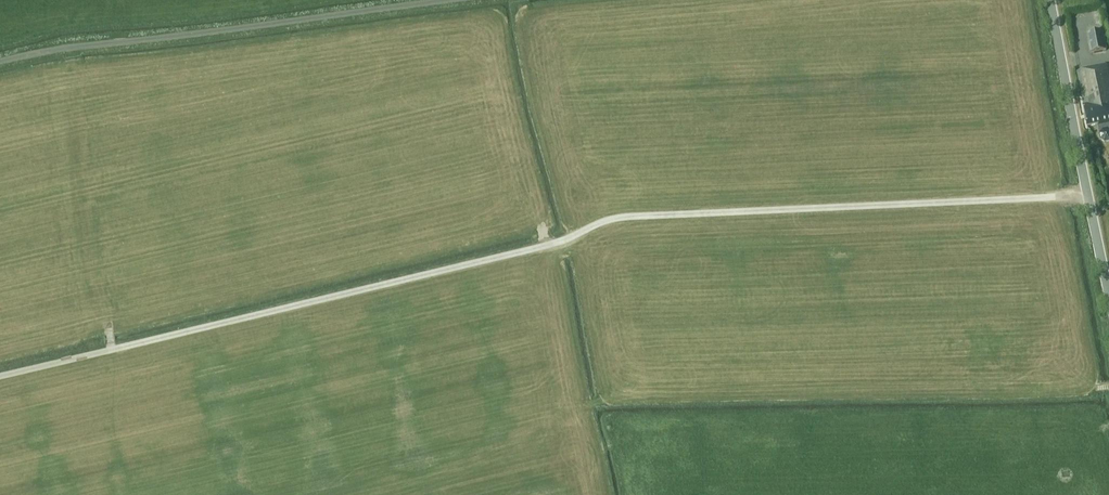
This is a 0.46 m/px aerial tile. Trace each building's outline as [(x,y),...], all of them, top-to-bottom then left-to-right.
[(1106,51),(1102,31),(1086,34),(1090,54),(1106,51)] [(1105,66),(1081,71),(1077,72),(1083,106),(1087,127),(1098,125),(1100,134),(1099,134),(1101,143),(1108,142),(1108,65),(1105,66)]
